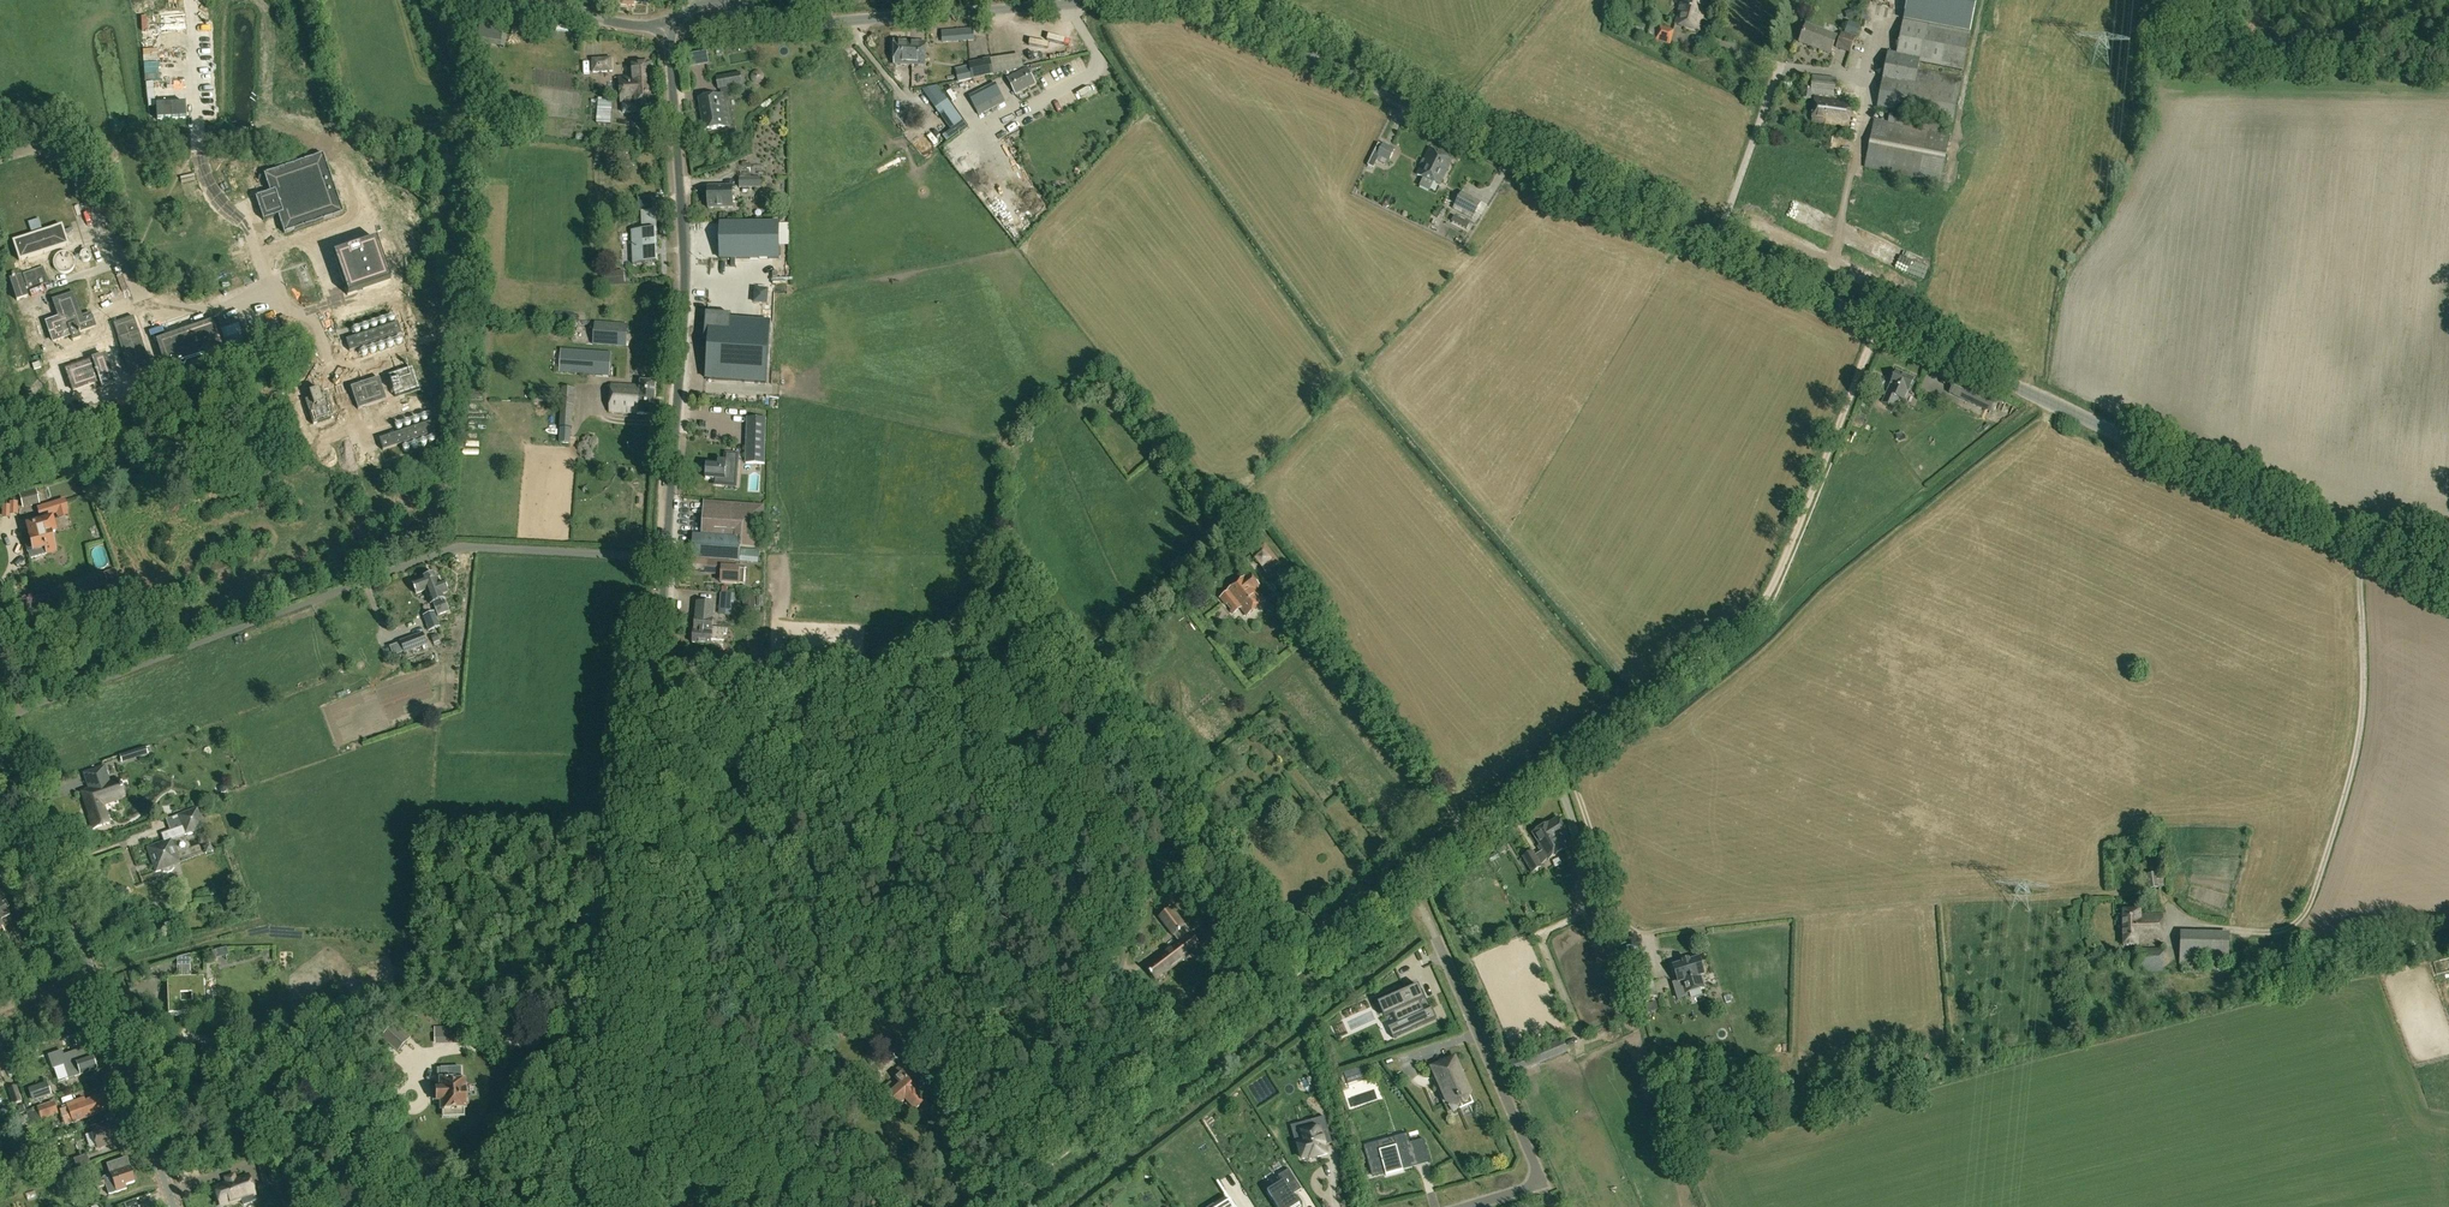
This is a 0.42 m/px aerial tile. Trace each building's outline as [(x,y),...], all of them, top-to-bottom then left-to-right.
[(1677,23),(1700,30),(1708,0),(1683,0),(1677,23)] [(1970,33),(1977,0),(1907,0),(1903,20),(1970,33)] [(1845,12),(1847,20),(1855,17),(1853,10),(1845,12)] [(1962,79),(1918,70),(1920,62),(1963,71),(1971,35),(1904,22),(1898,55),(1889,53),(1878,109),(1954,124),(1962,79)] [(1832,54),(1839,36),(1808,24),(1801,42),(1832,54)] [(1675,31),(1661,28),(1656,42),(1672,45),(1675,31)] [(960,30),(960,39),(975,38),(974,29),(960,30)] [(953,39),(952,31),(941,31),(942,40),(953,39)] [(1843,33),(1837,48),(1851,53),(1856,38),(1843,33)] [(499,49),(500,48),(502,36),(492,34),(491,37),(487,36),(485,46),(490,47),(490,48),(499,49)] [(893,65),(913,67),(913,63),(912,62),(912,56),(911,56),(912,43),(895,42),(893,65)] [(928,45),(912,43),(911,56),(912,56),(912,62),(913,63),(913,67),(926,68),(928,45)] [(699,53),(702,65),(710,64),(707,51),(699,53)] [(614,71),(613,58),(594,59),(594,72),(614,71)] [(970,66),(956,69),(959,82),(995,75),(991,59),(970,64),(970,66)] [(635,65),(635,77),(635,78),(621,79),(622,94),(623,94),(644,93),(644,88),(655,87),(653,64),(635,65)] [(1037,85),(1028,67),(1009,78),(1017,95),(1037,85)] [(760,82),(769,79),(765,71),(757,75),(760,82)] [(719,75),(721,85),(746,82),(744,72),(719,75)] [(1812,99),(1812,95),(1836,98),(1838,80),(1814,77),(1813,89),(1806,89),(1805,98),(1812,99)] [(1003,96),(996,84),(970,96),(977,109),(1003,96)] [(622,94),(623,114),(641,113),(641,106),(656,106),(655,87),(644,88),(644,93),(623,94),(622,94)] [(943,103),(949,101),(946,92),(940,95),(943,103)] [(700,99),(704,123),(705,132),(731,127),(725,95),(700,99)] [(612,125),(614,99),(600,98),(600,100),(591,99),(591,115),(590,115),(590,119),(598,120),(598,123),(612,125)] [(1849,129),(1853,105),(1817,99),(1813,122),(1849,129)] [(1866,168),(1942,182),(1950,134),(1939,132),(1941,123),(1890,113),(1889,123),(1875,120),(1866,168)] [(1009,136),(1023,131),(1019,119),(1005,124),(1009,136)] [(967,127),(964,123),(944,137),(948,142),(967,127)] [(1003,125),(998,129),(1007,140),(1011,136),(1003,125)] [(1388,166),(1396,150),(1384,143),(1383,145),(1379,144),(1367,168),(1379,175),(1382,169),(1376,166),(1378,162),(1384,165),(1384,164),(1388,166)] [(1453,160),(1430,150),(1418,176),(1441,186),(1453,160)] [(264,219),(278,213),(285,233),(343,212),(322,154),(265,175),(271,193),(257,199),(264,219)] [(890,175),(905,168),(902,162),(888,168),(890,175)] [(761,178),(754,178),(752,178),(741,178),(741,188),(742,188),(750,189),(752,189),(752,188),(754,188),(762,188),(761,178)] [(1473,183),(1470,188),(1482,196),(1485,191),(1473,183)] [(733,203),(733,187),(709,188),(710,209),(729,208),(729,204),(733,203)] [(1456,205),(1476,215),(1482,202),(1463,192),(1456,205)] [(634,265),(660,264),(657,211),(642,212),(643,231),(633,232),(634,265)] [(1470,224),(1455,216),(1452,221),(1467,229),(1470,224)] [(722,259),(781,259),(781,235),(787,235),(787,224),(780,224),(780,223),(721,224),(722,259)] [(1900,254),(1904,252),(1901,247),(1892,252),(1898,261),(1902,259),(1900,254)] [(744,270),(750,277),(758,270),(753,263),(744,270)] [(48,282),(43,267),(23,274),(28,289),(48,282)] [(73,288),(86,282),(79,267),(66,273),(73,288)] [(606,273),(608,287),(627,284),(625,271),(606,273)] [(768,304),(769,289),(755,288),(754,303),(768,304)] [(67,338),(72,336),(74,341),(82,339),(80,333),(95,328),(91,313),(81,316),(74,294),(54,301),(67,338)] [(152,368),(135,317),(115,324),(132,374),(133,374),(140,372),(152,368)] [(768,383),(772,323),(712,319),(707,379),(768,383)] [(347,340),(351,351),(403,334),(399,323),(347,340)] [(627,347),(629,325),(597,323),(595,345),(627,347)] [(160,350),(170,378),(172,385),(234,364),(222,329),(160,350)] [(625,377),(627,355),(555,349),(553,372),(625,377)] [(396,397),(421,389),(413,367),(389,376),(396,397)] [(1889,406),(1890,405),(1892,405),(1895,405),(1897,404),(1899,403),(1901,401),(1902,400),(1906,401),(1914,379),(1897,372),(1884,404),(1889,406)] [(1872,384),(1882,388),(1884,381),(1875,377),(1872,384)] [(387,400),(380,378),(352,388),(359,410),(387,400)] [(1950,391),(1991,411),(1997,399),(1956,379),(1950,391)] [(613,385),(611,413),(655,415),(657,382),(643,382),(642,387),(613,385)] [(560,443),(573,444),(576,385),(563,385),(560,443)] [(327,392),(321,394),(320,389),(311,392),(312,397),(305,400),(314,425),(336,418),(327,392)] [(472,389),(471,402),(483,402),(484,390),(472,389)] [(368,418),(394,407),(391,401),(366,411),(368,418)] [(749,418),(747,464),(766,464),(767,418),(749,418)] [(381,439),(384,450),(436,433),(432,422),(381,439)] [(428,453),(443,448),(440,439),(425,444),(428,453)] [(422,444),(417,446),(420,456),(426,454),(422,444)] [(707,478),(714,479),(713,486),(737,488),(740,454),(725,453),(724,462),(719,461),(719,464),(708,463),(707,478)] [(41,505),(37,490),(21,494),(24,510),(41,505)] [(68,509),(66,499),(51,503),(51,505),(38,509),(41,517),(37,519),(38,523),(28,526),(32,538),(26,539),(31,558),(54,551),(49,533),(56,532),(50,514),(68,509)] [(765,505),(705,501),(703,534),(744,537),(743,548),(762,550),(765,505)] [(21,529),(23,518),(16,517),(14,528),(21,529)] [(742,538),(694,535),(693,559),(740,562),(758,564),(760,551),(741,549),(742,538)] [(1244,544),(1237,538),(1224,549),(1230,554),(1244,544)] [(1266,544),(1252,554),(1267,573),(1280,562),(1266,544)] [(693,560),(692,569),(706,570),(706,573),(722,574),(722,583),(746,585),(747,570),(735,569),(736,563),(693,560)] [(107,582),(118,578),(115,569),(104,573),(107,582)] [(1234,614),(1241,608),(1248,617),(1266,601),(1257,590),(1261,587),(1250,573),(1228,592),(1228,593),(1221,599),(1234,614)] [(444,581),(439,583),(435,574),(413,582),(417,593),(426,590),(431,603),(434,602),(439,615),(450,611),(446,600),(444,601),(444,599),(445,598),(443,594),(448,592),(444,581)] [(1273,585),(1277,591),(1285,585),(1280,579),(1273,585)] [(763,595),(763,582),(753,581),(752,595),(763,595)] [(734,616),(736,594),(722,593),(720,614),(734,616)] [(745,597),(745,608),(755,608),(756,597),(745,597)] [(695,644),(712,645),(716,604),(698,603),(695,644)] [(435,611),(424,615),(430,631),(441,627),(435,611)] [(400,641),(404,651),(405,653),(429,644),(424,632),(400,641)] [(436,634),(430,636),(433,643),(439,640),(436,634)] [(137,758),(136,757),(140,755),(139,749),(134,751),(134,750),(126,753),(128,761),(137,758)] [(128,761),(126,753),(119,755),(122,763),(128,761)] [(89,817),(93,829),(109,823),(102,802),(124,795),(122,789),(123,789),(122,786),(121,786),(119,780),(110,783),(104,767),(84,774),(89,790),(82,793),(90,817),(89,817)] [(53,797),(55,803),(64,800),(62,794),(53,797)] [(175,867),(174,865),(181,863),(173,839),(205,827),(198,808),(167,819),(171,830),(165,833),(166,835),(163,836),(165,841),(148,847),(157,871),(163,869),(164,871),(168,872),(172,870),(175,867)] [(1538,848),(1541,853),(1535,856),(1533,852),(1523,858),(1532,873),(1542,868),(1540,864),(1546,860),(1547,862),(1567,849),(1562,840),(1564,838),(1563,836),(1567,833),(1558,819),(1533,835),(1541,847),(1538,848)] [(2150,889),(2167,887),(2165,875),(2158,876),(2158,873),(2148,875),(2150,889)] [(14,919),(8,909),(10,907),(6,900),(3,903),(1,901),(0,902),(0,927),(14,919)] [(1191,956),(1203,946),(1193,932),(1190,934),(1185,928),(1187,926),(1173,907),(1158,918),(1173,937),(1175,935),(1180,941),(1147,966),(1157,980),(1158,980),(1157,979),(1170,969),(1171,970),(1190,955),(1191,956)] [(2164,943),(2164,915),(2139,915),(2139,911),(2124,911),(2124,946),(2139,947),(2139,943),(2164,943)] [(2181,932),(2180,965),(2230,966),(2230,933),(2181,932)] [(2164,972),(2164,949),(2137,949),(2137,972),(2164,972)] [(2310,967),(2308,950),(2288,952),(2291,969),(2310,967)] [(1682,962),(1672,965),(1677,982),(1673,983),(1678,1000),(1688,996),(1687,994),(1705,988),(1702,976),(1705,975),(1700,957),(1690,960),(1689,959),(1682,961),(1682,962)] [(1658,997),(1650,972),(1648,973),(1646,966),(1633,970),(1635,977),(1633,978),(1641,1002),(1658,997)] [(206,1014),(205,976),(168,977),(169,1015),(182,1015),(181,993),(192,993),(193,1014),(206,1014)] [(884,995),(880,981),(861,986),(865,1001),(884,995)] [(1413,987),(1387,998),(1393,1013),(1397,1022),(1388,1026),(1393,1037),(1437,1018),(1432,1007),(1424,1010),(1420,1001),(1422,1000),(1417,989),(1415,990),(1413,987)] [(1448,1009),(1440,1011),(1443,1022),(1451,1020),(1448,1009)] [(410,1038),(394,1023),(382,1037),(397,1050),(397,1051),(410,1038)] [(893,1074),(897,1078),(896,1079),(902,1085),(890,1096),(900,1107),(907,1101),(917,1112),(928,1101),(913,1085),(922,1078),(910,1065),(918,1058),(903,1042),(893,1052),(904,1063),(893,1074)] [(37,1055),(33,1047),(24,1050),(27,1059),(37,1055)] [(62,1052),(49,1056),(53,1069),(64,1066),(68,1077),(74,1075),(74,1077),(96,1070),(92,1056),(90,1056),(87,1048),(67,1055),(63,1057),(62,1052)] [(1448,1113),(1473,1102),(1460,1073),(1456,1075),(1450,1060),(1433,1067),(1441,1083),(1436,1086),(1448,1113)] [(1354,1070),(1357,1081),(1370,1077),(1366,1066),(1354,1070)] [(450,1079),(449,1068),(442,1069),(442,1079),(440,1079),(441,1088),(437,1089),(437,1102),(441,1101),(441,1111),(467,1110),(466,1083),(463,1081),(456,1081),(456,1079),(450,1079)] [(32,1101),(52,1094),(47,1081),(27,1089),(32,1101)] [(14,1105),(23,1101),(17,1085),(9,1088),(14,1105)] [(105,1094),(86,1101),(84,1097),(66,1103),(67,1107),(60,1110),(65,1126),(111,1109),(105,1094)] [(38,1107),(42,1120),(60,1114),(55,1101),(38,1107)] [(23,1103),(17,1106),(21,1114),(26,1113),(23,1103)] [(1469,1112),(1472,1119),(1480,1116),(1478,1109),(1469,1112)] [(40,1121),(36,1111),(26,1115),(27,1118),(28,1117),(31,1124),(40,1121)] [(1323,1118),(1308,1122),(1312,1133),(1295,1138),(1303,1161),(1310,1159),(1310,1161),(1327,1155),(1320,1133),(1327,1131),(1323,1118)] [(121,1140),(116,1123),(93,1131),(98,1148),(121,1140)] [(1379,1141),(1364,1145),(1372,1174),(1385,1170),(1386,1174),(1386,1175),(1404,1170),(1403,1169),(1402,1165),(1416,1162),(1412,1149),(1425,1145),(1429,1162),(1430,1162),(1426,1145),(1424,1138),(1410,1142),(1408,1133),(1393,1137),(1396,1146),(1381,1150),(1379,1141)] [(66,1171),(90,1163),(87,1154),(63,1162),(66,1171)] [(127,1157),(109,1164),(109,1165),(103,1166),(107,1176),(96,1180),(99,1188),(107,1186),(110,1195),(128,1188),(127,1185),(136,1182),(127,1157)] [(72,1182),(85,1178),(82,1169),(70,1173),(72,1182)] [(1300,1188),(1289,1169),(1279,1176),(1283,1182),(1268,1192),(1277,1206),(1297,1206),(1300,1205),(1292,1193),(1300,1188)] [(274,1171),(262,1174),(264,1183),(276,1180),(274,1171)] [(242,1200),(243,1205),(255,1201),(253,1196),(255,1195),(248,1176),(214,1188),(220,1204),(230,1201),(231,1203),(242,1200)]
